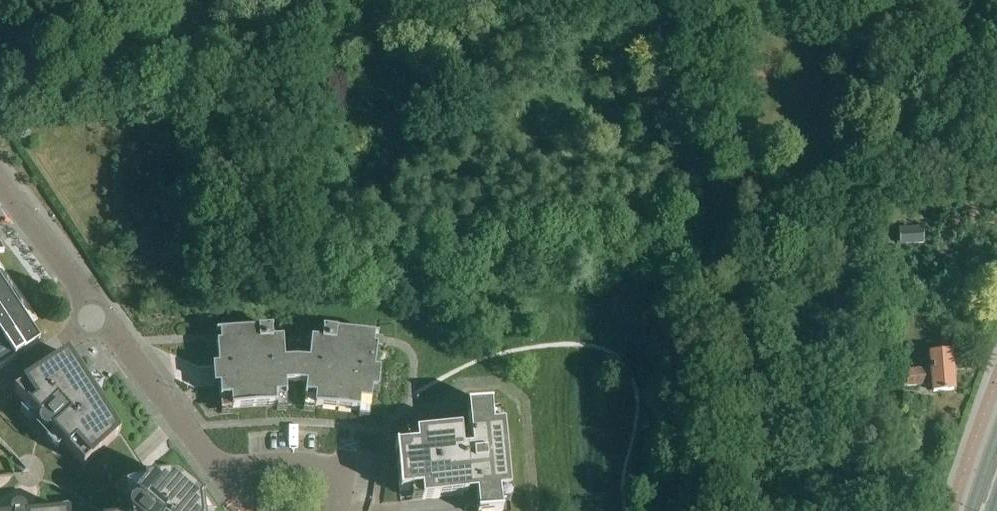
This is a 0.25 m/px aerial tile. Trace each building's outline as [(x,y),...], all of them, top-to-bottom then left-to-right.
[(923,244),(922,228),(900,230),(901,245),(923,244)] [(39,345),(0,285),(0,370),(39,345)] [(219,388),(221,410),(295,405),(370,414),(372,391),(378,391),(380,371),(374,370),(378,337),(322,331),(322,333),(322,341),(297,338),(272,340),(271,332),(272,332),(272,329),(216,333),(218,367),(212,367),(214,388),(219,388)] [(897,373),(898,388),(932,386),(933,393),(953,392),(950,354),(930,355),(931,370),(897,373)] [(28,474),(51,472),(53,494),(64,493),(63,487),(118,431),(70,357),(0,403),(0,445),(28,474)] [(501,405),(466,409),(466,410),(467,410),(469,430),(394,437),(400,504),(465,497),(466,508),(477,507),(477,510),(511,510),(501,405)] [(118,431),(63,487),(64,493),(66,510),(203,510),(203,505),(174,482),(173,483),(154,485),(118,431)] [(28,474),(0,477),(0,510),(66,510),(64,493),(53,494),(51,472),(28,474)]
